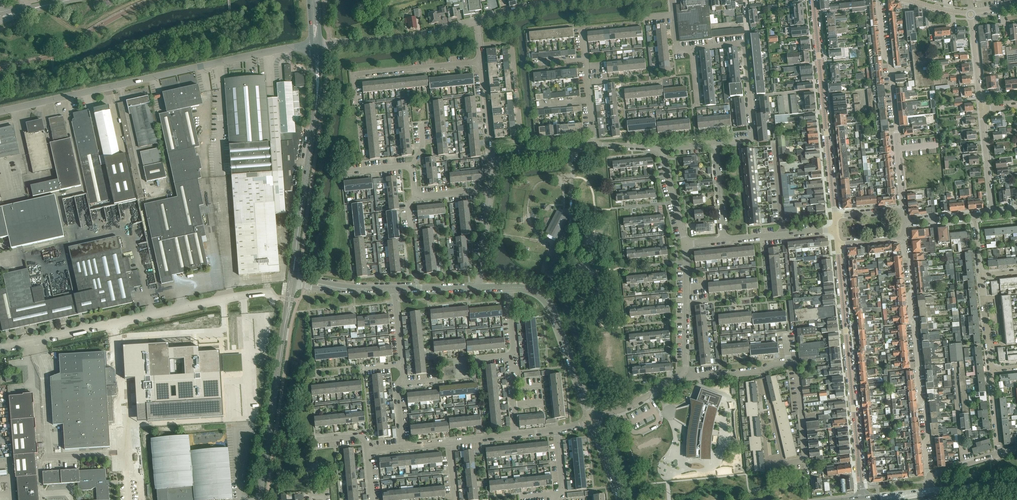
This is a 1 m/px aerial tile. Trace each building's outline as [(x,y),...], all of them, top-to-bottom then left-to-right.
[(447,9),(449,9),(451,18),(457,17),(456,12),(455,8),(460,7),(461,10),(463,10),(462,0),(446,0),(447,2),(446,2),(447,9)] [(463,10),(464,15),(476,13),(475,11),(481,10),(480,0),(462,0),(463,10)] [(711,31),(711,22),(708,0),(705,1),(705,0),(682,0),(682,2),(681,2),(681,4),(676,5),(679,33),(680,41),(683,41),(687,41),(687,40),(689,40),(689,41),(690,41),(690,40),(709,38),(712,38),(712,39),(712,37),(711,31)] [(722,2),(719,2),(719,0),(711,0),(712,7),(716,7),(716,11),(723,10),(722,6),(722,2)] [(722,6),(727,6),(728,10),(736,9),(735,1),(734,1),(734,0),(722,0),(722,2),(722,6)] [(839,4),(840,10),(852,8),(864,7),(864,0),(856,0),(856,3),(839,4)] [(820,3),(821,10),(830,10),(830,11),(840,10),(839,4),(830,5),(829,2),(820,3)] [(440,11),(429,13),(428,13),(430,24),(438,22),(437,16),(447,15),(445,6),(439,7),(440,11)] [(414,17),(405,19),(405,20),(406,22),(408,21),(409,29),(410,29),(412,29),(412,28),(417,28),(416,23),(415,18),(419,17),(417,9),(414,9),(413,10),(414,17)] [(914,12),(905,13),(908,40),(908,42),(911,41),(913,58),(914,74),(915,82),(916,87),(934,85),(931,56),(919,57),(917,44),(915,24),(914,12)] [(869,13),(870,17),(866,17),(866,21),(871,21),(877,20),(876,13),(869,13)] [(761,15),(759,16),(750,17),(750,24),(758,23),(760,22),(760,20),(765,19),(765,15),(761,15)] [(994,56),(999,56),(1003,55),(1001,43),(996,43),(995,40),(999,40),(998,35),(1000,35),(999,25),(991,26),(992,36),(993,35),(994,40),(993,40),(994,56)] [(792,37),(804,36),(809,36),(808,26),(803,27),(786,28),(786,34),(792,33),(792,37)] [(565,29),(566,39),(571,38),(574,37),(573,28),(565,29)] [(955,35),(951,35),(950,35),(949,28),(942,29),(943,36),(943,40),(952,39),(952,42),(956,41),(955,35)] [(958,35),(957,35),(958,40),(966,39),(965,28),(958,29),(958,35)] [(559,39),(558,29),(551,30),(552,40),(552,43),(557,43),(557,39),(559,39)] [(565,29),(558,29),(559,39),(566,39),(565,29)] [(943,36),(942,29),(935,29),(936,36),(934,37),(935,40),(938,40),(938,37),(943,36)] [(552,40),(551,30),(544,31),(545,41),(552,40)] [(545,41),(544,31),(536,32),(537,41),(545,41)] [(878,34),(872,35),(868,36),(868,43),(871,43),(872,42),(879,42),(878,34)] [(1010,51),(1010,47),(1006,48),(1007,58),(1007,64),(1010,63),(1016,62),(1016,50),(1010,51)] [(847,48),(844,48),(838,49),(838,50),(829,51),(830,58),(833,57),(834,59),(846,58),(846,57),(848,57),(847,51),(849,51),(849,48),(847,48)] [(487,57),(496,56),(496,49),(486,49),(487,57)] [(880,49),(874,50),(869,50),(870,57),(872,57),(872,56),(881,55),(880,53),(881,53),(880,49)] [(805,63),(810,62),(809,52),(804,53),(799,53),(787,54),(788,64),(805,63)] [(497,63),(496,56),(487,57),(487,64),(497,63)] [(497,63),(487,64),(488,71),(498,70),(497,63)] [(286,212),(285,192),(292,191),(294,181),(292,181),(295,166),(294,161),(295,161),(295,156),(296,156),(296,151),(297,150),(297,146),(298,145),(298,140),(299,140),(298,132),(300,132),(300,127),(301,127),(298,91),(299,91),(298,87),(304,87),(304,88),(303,73),(295,74),(295,76),(295,77),(296,82),(292,83),(290,64),(284,65),(285,83),(277,84),(278,98),(267,99),(265,76),(224,79),(230,163),(231,175),(236,233),(237,246),(239,275),(280,272),(275,213),(286,212)] [(570,70),(571,79),(578,78),(577,69),(570,70)] [(498,70),(488,71),(489,78),(498,77),(498,70)] [(563,80),(562,70),(555,71),(556,80),(563,80)] [(571,79),(570,70),(562,70),(563,80),(571,79)] [(556,80),(555,71),(548,72),(549,81),(556,80)] [(875,72),(875,76),(872,76),(872,79),(876,79),(883,78),(882,71),(875,72)] [(549,81),(548,72),(541,73),(542,82),(549,81)] [(896,83),(905,82),(904,78),(908,78),(908,74),(895,76),(896,83)] [(998,74),(990,74),(989,75),(989,78),(986,78),(987,84),(996,83),(996,79),(998,79),(998,74)] [(499,85),(498,77),(489,78),(490,86),(499,85)] [(740,78),(730,79),(731,88),(730,88),(730,91),(724,91),(725,103),(729,103),(729,97),(731,97),(743,96),(743,91),(742,88),(742,83),(741,84),(740,78)] [(794,87),(794,91),(798,90),(813,89),(813,83),(808,83),(800,84),(800,82),(795,82),(795,87),(794,87)] [(828,84),(829,93),(842,91),(842,90),(843,90),(843,89),(838,90),(838,85),(844,85),(843,82),(828,84)] [(998,82),(996,83),(987,84),(987,89),(990,89),(991,92),(999,91),(999,89),(998,82)] [(159,114),(160,119),(177,197),(144,204),(161,279),(162,284),(173,282),(172,275),(208,267),(202,237),(206,236),(199,206),(204,205),(198,179),(201,178),(195,148),(199,147),(191,107),(203,105),(198,85),(162,93),(167,113),(159,114)] [(500,92),(499,85),(490,86),(490,93),(500,92)] [(961,97),(965,96),(972,96),(971,89),(965,89),(965,90),(961,90),(961,97)] [(912,93),(897,95),(898,103),(905,102),(905,96),(912,95),(912,93)] [(491,102),(501,101),(500,94),(490,94),(491,102)] [(155,128),(157,127),(157,124),(154,124),(148,96),(126,101),(129,114),(132,114),(139,147),(161,142),(160,139),(158,139),(155,128)] [(501,108),(501,101),(491,102),(492,109),(501,108)] [(144,198),(127,123),(124,107),(123,102),(118,103),(119,108),(122,124),(139,199),(144,198)] [(911,102),(905,102),(898,103),(899,112),(906,111),(906,105),(911,104),(911,102)] [(119,155),(112,120),(109,105),(94,108),(95,113),(114,204),(136,200),(126,154),(119,155)] [(501,108),(492,109),(493,116),(502,115),(501,108)] [(75,121),(72,122),(90,204),(108,200),(89,110),(73,113),(75,121)] [(799,113),(793,114),(786,115),(780,115),(775,116),(776,124),(789,123),(788,119),(805,117),(804,115),(804,113),(799,113)] [(927,128),(927,130),(930,129),(929,125),(935,125),(938,124),(939,124),(937,113),(926,114),(927,128)] [(816,114),(804,115),(805,117),(788,119),(789,123),(816,120),(816,114)] [(503,122),(502,115),(493,116),(493,123),(503,122)] [(975,124),(974,118),(970,118),(970,115),(956,117),(956,120),(962,119),(964,119),(964,121),(962,121),(963,125),(970,124),(970,125),(972,125),(971,124),(975,124)] [(58,180),(60,190),(81,186),(71,139),(68,139),(63,116),(59,117),(58,116),(49,118),(50,125),(53,142),(50,143),(58,180)] [(998,127),(1003,127),(1007,126),(1006,124),(1005,123),(1003,123),(1002,116),(1001,116),(997,117),(994,117),(992,120),(991,120),(992,124),(998,124),(998,127)] [(926,118),(907,120),(900,121),(900,126),(904,126),(904,125),(908,125),(908,127),(927,125),(926,118)] [(26,131),(22,132),(31,173),(50,169),(40,120),(37,121),(37,120),(30,122),(25,123),(26,131)] [(504,130),(503,122),(493,123),(494,131),(504,130)] [(583,123),(575,124),(576,133),(584,133),(583,123)] [(575,124),(568,125),(569,134),(576,133),(575,124)] [(562,135),(561,125),(554,126),(554,135),(562,135)] [(927,125),(908,127),(908,128),(903,129),(904,135),(914,134),(913,130),(923,129),(923,130),(927,130),(927,128),(927,129),(927,125)] [(0,158),(0,157),(11,154),(11,156),(20,154),(14,126),(0,129),(0,158)] [(554,126),(546,127),(547,136),(554,135),(554,126)] [(547,136),(546,127),(539,127),(540,137),(547,136)] [(999,139),(1003,139),(1002,135),(1007,134),(1006,128),(999,129),(1000,132),(993,133),(993,137),(994,140),(999,139)] [(968,140),(971,139),(976,139),(976,132),(972,132),(972,129),(962,130),(962,133),(964,133),(964,137),(968,136),(968,140)] [(504,137),(504,130),(494,131),(495,138),(504,137)] [(1004,149),(1011,149),(1010,141),(1004,142),(999,143),(999,146),(994,147),(995,149),(994,149),(995,154),(1000,154),(1004,153),(1004,149)] [(977,147),(977,144),(969,145),(969,142),(960,143),(961,146),(963,146),(963,149),(968,149),(968,152),(977,151),(977,147)] [(166,178),(160,148),(140,153),(147,182),(166,178)] [(872,148),(865,149),(862,149),(862,156),(866,156),(866,151),(872,151),(872,148)] [(819,152),(804,153),(804,155),(801,155),(802,161),(807,160),(807,159),(820,158),(819,152)] [(970,161),(970,165),(975,164),(976,164),(979,164),(978,157),(970,158),(970,154),(963,155),(964,162),(970,161)] [(697,155),(688,156),(690,156),(690,159),(684,159),(685,166),(694,165),(694,162),(697,161),(697,155)] [(1006,168),(1006,164),(1007,164),(1008,163),(1011,163),(1010,157),(1003,158),(1003,161),(996,162),(997,169),(998,169),(1006,168)] [(804,167),(805,169),(798,170),(799,173),(808,172),(809,173),(821,171),(820,159),(810,160),(811,164),(807,165),(807,167),(804,167)] [(891,161),(885,162),(881,162),(882,169),(883,169),(892,168),(891,161)] [(973,170),(973,166),(965,167),(966,171),(970,170),(971,177),(980,176),(980,173),(980,172),(979,169),(973,170)] [(1007,167),(1006,168),(998,169),(998,176),(1006,175),(1006,179),(1009,178),(1014,178),(1013,172),(1011,172),(1011,171),(1009,171),(1008,171),(1007,167)] [(691,172),(685,172),(686,179),(689,179),(689,182),(698,181),(698,178),(696,178),(696,174),(699,174),(698,171),(700,171),(700,168),(689,169),(690,169),(691,172)] [(851,172),(840,173),(841,179),(850,178),(849,173),(851,173),(852,174),(862,173),(862,171),(858,171),(851,172)] [(786,174),(781,174),(781,175),(783,191),(794,190),(799,189),(799,183),(798,181),(793,181),(792,173),(786,174)] [(60,190),(58,180),(31,186),(33,197),(60,191),(60,190)] [(887,181),(887,180),(884,180),(885,187),(887,187),(887,189),(888,188),(894,188),(893,181),(887,181)] [(822,181),(799,183),(799,189),(823,187),(822,181)] [(1011,197),(1010,190),(1006,190),(1006,192),(999,193),(1000,203),(1007,202),(1007,197),(1011,197)] [(813,199),(809,199),(806,199),(806,203),(803,203),(803,205),(807,205),(825,204),(824,193),(815,194),(815,199),(813,199)] [(64,237),(64,236),(55,195),(0,207),(0,239),(9,237),(11,248),(12,248),(64,237)] [(694,205),(699,204),(703,204),(702,197),(694,197),(694,205)] [(972,199),(971,197),(968,197),(969,209),(976,209),(975,202),(975,199),(972,199)] [(851,199),(843,200),(844,209),(845,209),(848,209),(847,203),(851,203),(851,199)] [(856,199),(851,199),(851,203),(847,203),(848,209),(857,208),(857,206),(856,199)] [(929,213),(929,208),(926,208),(926,210),(919,211),(918,207),(909,208),(909,215),(929,213)] [(808,212),(798,213),(785,214),(785,220),(806,218),(806,216),(810,215),(810,218),(826,217),(825,210),(808,212)] [(696,219),(701,219),(704,218),(703,211),(695,211),(696,219)] [(568,217),(558,212),(547,233),(556,238),(559,233),(560,234),(562,230),(561,230),(568,217)] [(696,225),(697,232),(700,232),(707,232),(706,225),(715,224),(714,220),(703,222),(704,225),(696,225)] [(936,232),(935,232),(935,233),(935,234),(936,234),(936,235),(936,236),(937,238),(937,245),(939,245),(939,244),(950,243),(948,227),(936,228),(936,232)] [(926,238),(934,237),(933,228),(911,230),(912,239),(920,238),(926,238)] [(995,235),(994,230),(985,231),(986,236),(991,236),(991,238),(995,238),(995,235)] [(960,233),(961,242),(965,241),(964,238),(969,238),(969,232),(960,233)] [(951,234),(952,244),(958,243),(958,247),(961,247),(961,242),(960,233),(951,234)] [(122,256),(118,236),(69,247),(79,294),(74,295),(74,292),(64,294),(64,297),(45,301),(41,282),(44,281),(41,266),(3,274),(6,289),(0,290),(0,319),(3,331),(132,303),(129,288),(141,286),(137,270),(131,271),(128,257),(123,259),(122,256)] [(920,238),(912,239),(912,241),(913,247),(921,246),(920,244),(926,243),(926,238),(920,238)] [(937,245),(937,238),(929,239),(930,242),(926,243),(920,244),(921,246),(913,247),(913,253),(921,252),(921,249),(928,248),(929,252),(930,252),(930,254),(936,254),(935,245),(937,245)] [(662,240),(659,240),(661,255),(668,255),(667,247),(664,248),(663,242),(662,242),(662,240)] [(899,244),(892,245),(893,252),(898,252),(898,255),(901,254),(900,245),(899,244)] [(859,248),(856,249),(857,255),(857,260),(861,260),(861,257),(860,258),(860,257),(864,256),(864,254),(868,253),(867,247),(859,248)] [(635,258),(634,251),(634,248),(630,248),(627,248),(627,250),(623,251),(624,257),(627,257),(628,257),(628,259),(628,260),(632,259),(631,258),(635,258)] [(857,255),(856,249),(856,248),(847,249),(849,260),(854,259),(854,256),(857,255)] [(1012,259),(1007,260),(1007,265),(1016,264),(1016,259),(1015,255),(1011,256),(1012,259)] [(849,266),(849,272),(850,272),(868,270),(874,269),(877,269),(877,265),(876,258),(873,259),(874,263),(872,263),(873,264),(866,265),(866,266),(860,267),(859,264),(857,265),(849,266)] [(998,266),(998,261),(997,258),(993,259),(993,261),(988,261),(989,267),(998,266)] [(973,271),(967,272),(968,276),(963,277),(964,281),(968,281),(974,280),(973,271)] [(888,274),(881,275),(879,275),(879,281),(884,281),(883,277),(896,276),(896,279),(904,278),(904,273),(903,273),(888,274)] [(1014,279),(1006,280),(1007,289),(1015,288),(1014,279)] [(1007,289),(1006,280),(998,281),(999,290),(1007,289)] [(999,290),(998,281),(991,282),(992,295),(998,295),(997,290),(999,290)] [(975,289),(969,290),(966,290),(967,296),(967,295),(967,296),(963,297),(963,294),(957,295),(957,300),(964,299),(966,299),(970,299),(975,298),(975,289)] [(666,302),(662,302),(663,313),(670,313),(670,305),(667,306),(666,302)] [(461,307),(462,317),(468,316),(468,317),(469,317),(468,306),(467,306),(467,307),(461,307)] [(807,308),(794,309),(795,317),(795,322),(800,321),(817,319),(837,317),(835,306),(808,309),(807,308)] [(867,308),(853,310),(855,310),(856,315),(857,315),(864,314),(866,314),(866,311),(873,310),(874,313),(882,312),(881,307),(878,307),(873,308),(867,308)] [(976,307),(971,308),(967,308),(968,313),(967,313),(968,315),(960,315),(960,318),(961,318),(963,318),(968,317),(977,316),(976,307)] [(977,316),(968,317),(969,326),(973,326),(978,325),(977,316)] [(824,326),(827,326),(827,325),(828,325),(837,324),(837,318),(827,319),(823,320),(823,323),(818,324),(817,324),(818,327),(824,326)] [(798,337),(802,336),(816,335),(815,327),(802,329),(797,329),(798,337)] [(503,338),(497,339),(498,349),(504,348),(504,349),(505,349),(504,338),(503,338)] [(803,343),(798,344),(798,351),(817,349),(840,347),(839,341),(832,341),(832,343),(829,343),(829,341),(803,343)] [(144,345),(123,346),(125,380),(135,379),(137,406),(147,405),(147,422),(223,417),(220,378),(219,378),(218,373),(220,373),(219,351),(199,352),(199,349),(194,349),(194,347),(169,349),(169,343),(148,345),(149,346),(144,347),(144,345)] [(962,414),(968,414),(969,414),(964,362),(962,343),(949,344),(951,363),(960,362),(960,368),(959,368),(960,374),(959,374),(963,414),(962,414)] [(1007,361),(1006,352),(1004,352),(1003,347),(997,348),(999,362),(1007,361)] [(826,355),(840,354),(840,348),(829,349),(830,352),(819,353),(819,356),(821,356),(821,357),(823,357),(823,354),(826,354),(826,355)] [(818,356),(817,349),(798,351),(799,358),(818,356)] [(1014,360),(1013,351),(1006,352),(1007,361),(1014,360)] [(112,396),(117,396),(116,386),(114,386),(114,383),(115,383),(114,383),(113,371),(110,368),(105,368),(104,352),(59,355),(60,373),(50,377),(53,425),(63,424),(65,449),(110,447),(109,421),(113,421),(112,396)] [(819,356),(818,356),(799,358),(800,364),(805,363),(821,362),(821,358),(826,358),(827,361),(841,360),(840,354),(826,355),(826,354),(823,354),(823,357),(821,357),(821,356),(819,356)] [(982,356),(976,357),(973,357),(973,361),(976,361),(977,366),(982,365),(982,356)] [(669,360),(665,361),(666,371),(673,371),(673,368),(673,367),(672,363),(669,364),(669,360)] [(17,373),(5,376),(6,382),(19,380),(17,373)] [(550,375),(550,376),(550,379),(549,379),(549,378),(549,379),(549,381),(560,380),(560,375),(560,374),(561,374),(561,373),(555,373),(555,374),(550,375)] [(768,384),(778,382),(776,376),(778,375),(770,377),(765,377),(766,382),(767,381),(768,384)] [(843,376),(838,377),(832,377),(832,380),(828,380),(828,381),(826,381),(826,380),(813,381),(813,385),(826,384),(833,383),(843,382),(843,376)] [(746,389),(756,388),(755,380),(751,381),(746,382),(746,389)] [(778,382),(768,384),(770,391),(779,389),(778,382)] [(674,419),(685,426),(689,428),(690,429),(690,431),(689,437),(689,441),(689,447),(689,451),(689,458),(704,458),(704,460),(712,460),(712,458),(710,458),(710,456),(710,452),(710,449),(710,446),(710,443),(710,440),(711,435),(712,428),(713,423),(714,420),(715,415),(716,410),(718,410),(723,396),(702,388),(698,397),(697,401),(696,404),(690,405),(676,408),(676,410),(675,418),(674,419)] [(779,389),(770,391),(771,398),(781,396),(779,389)] [(438,390),(431,391),(432,401),(433,404),(439,403),(438,390)] [(845,396),(844,390),(836,391),(836,395),(830,395),(830,399),(835,398),(835,397),(845,396)] [(976,393),(975,393),(976,398),(980,397),(981,402),(986,401),(985,392),(980,393),(976,393)] [(16,478),(17,478),(19,499),(39,499),(35,454),(38,454),(37,443),(36,443),(35,429),(36,429),(35,418),(34,418),(33,404),(34,404),(34,398),(33,393),(28,394),(23,394),(23,395),(9,396),(16,478)] [(782,402),(781,396),(771,398),(773,405),(782,402)] [(1010,403),(1006,403),(1006,399),(1000,399),(1001,408),(1010,407),(1011,407),(1010,405),(1010,403)] [(829,410),(835,409),(846,408),(845,401),(824,404),(825,407),(828,407),(829,407),(829,410)] [(986,401),(981,402),(978,402),(979,411),(982,411),(987,410),(986,401)] [(758,402),(748,403),(745,403),(746,410),(758,409),(758,402)] [(785,402),(782,402),(773,405),(775,411),(786,409),(785,402)] [(1011,414),(1010,407),(1001,408),(1002,417),(1008,417),(1007,414),(1011,414)] [(758,409),(746,410),(747,417),(749,417),(749,416),(759,415),(758,409)] [(788,415),(786,409),(775,411),(776,418),(788,415)] [(818,420),(824,419),(828,419),(847,417),(846,410),(841,411),(832,412),(832,414),(828,414),(818,415),(819,420),(818,420)] [(563,412),(552,413),(553,415),(554,415),(554,418),(554,419),(554,421),(554,423),(556,423),(556,419),(560,418),(560,419),(565,419),(565,417),(564,417),(563,412)] [(537,415),(538,425),(545,424),(544,419),(546,418),(545,415),(544,414),(537,415)] [(968,414),(962,414),(960,415),(961,431),(966,430),(966,437),(972,437),(971,435),(971,434),(971,432),(971,429),(969,430),(968,414)] [(480,415),(473,416),(474,426),(481,426),(480,415)] [(789,422),(788,415),(776,418),(778,425),(789,422)] [(882,415),(877,415),(864,417),(865,423),(872,422),(877,422),(877,418),(883,418),(882,415)] [(526,426),(524,416),(518,417),(517,417),(518,421),(519,421),(519,427),(526,426)] [(1008,417),(1002,417),(1003,426),(1009,426),(1011,426),(1011,421),(1008,422),(1008,417)] [(824,419),(818,420),(806,422),(807,431),(826,429),(825,425),(824,419)] [(835,428),(842,427),(842,426),(848,426),(847,420),(832,421),(833,423),(829,424),(825,425),(826,429),(835,428)] [(448,422),(441,423),(442,433),(448,432),(449,432),(448,427),(448,422)] [(789,422),(778,425),(779,432),(791,429),(789,422)] [(842,427),(835,428),(836,437),(843,436),(848,435),(848,429),(842,430),(842,427)] [(791,429),(779,432),(781,438),(793,436),(791,429)] [(823,437),(820,437),(818,437),(818,432),(807,433),(808,439),(814,438),(814,441),(819,441),(823,441),(823,437)] [(232,499),(232,495),(231,483),(231,479),(230,468),(229,463),(228,452),(228,448),(190,451),(189,439),(188,435),(151,439),(151,443),(155,486),(155,490),(157,489),(158,499),(220,499),(232,499)] [(751,437),(749,437),(750,444),(762,443),(761,436),(751,437)] [(794,442),(793,436),(781,438),(782,445),(794,442)] [(843,436),(836,437),(837,446),(843,445),(849,445),(849,439),(843,439),(843,436)] [(130,461),(128,438),(122,438),(124,461),(130,461)] [(981,446),(983,452),(992,449),(990,444),(990,441),(990,440),(980,442),(980,443),(981,446)] [(814,441),(808,442),(809,448),(815,447),(815,450),(820,450),(822,450),(821,446),(819,447),(819,441),(814,441)] [(794,442),(782,445),(784,452),(796,449),(794,442)] [(974,454),(983,452),(981,446),(980,443),(980,442),(976,444),(978,448),(973,449),(974,454)] [(762,450),(762,443),(750,444),(750,451),(753,451),(763,450),(763,449),(762,450)] [(844,448),(843,445),(837,446),(837,451),(840,451),(840,455),(850,454),(850,448),(844,448)] [(797,456),(796,449),(784,452),(786,458),(797,456)] [(815,450),(809,451),(810,457),(816,456),(816,460),(821,459),(823,459),(822,455),(820,456),(820,450),(815,450)] [(145,479),(142,453),(136,454),(138,480),(145,479)] [(838,475),(852,473),(851,465),(827,469),(828,476),(838,475)] [(108,485),(107,481),(106,481),(106,469),(81,470),(81,471),(79,471),(79,469),(43,472),(44,485),(78,483),(78,489),(79,489),(82,490),(91,490),(94,488),(96,488),(97,499),(110,499),(108,485)] [(822,489),(821,479),(813,479),(814,490),(822,489)] [(845,479),(846,480),(846,484),(847,493),(854,492),(853,479),(845,479)] [(438,487),(438,497),(445,496),(446,496),(445,486),(444,486),(438,487)]
